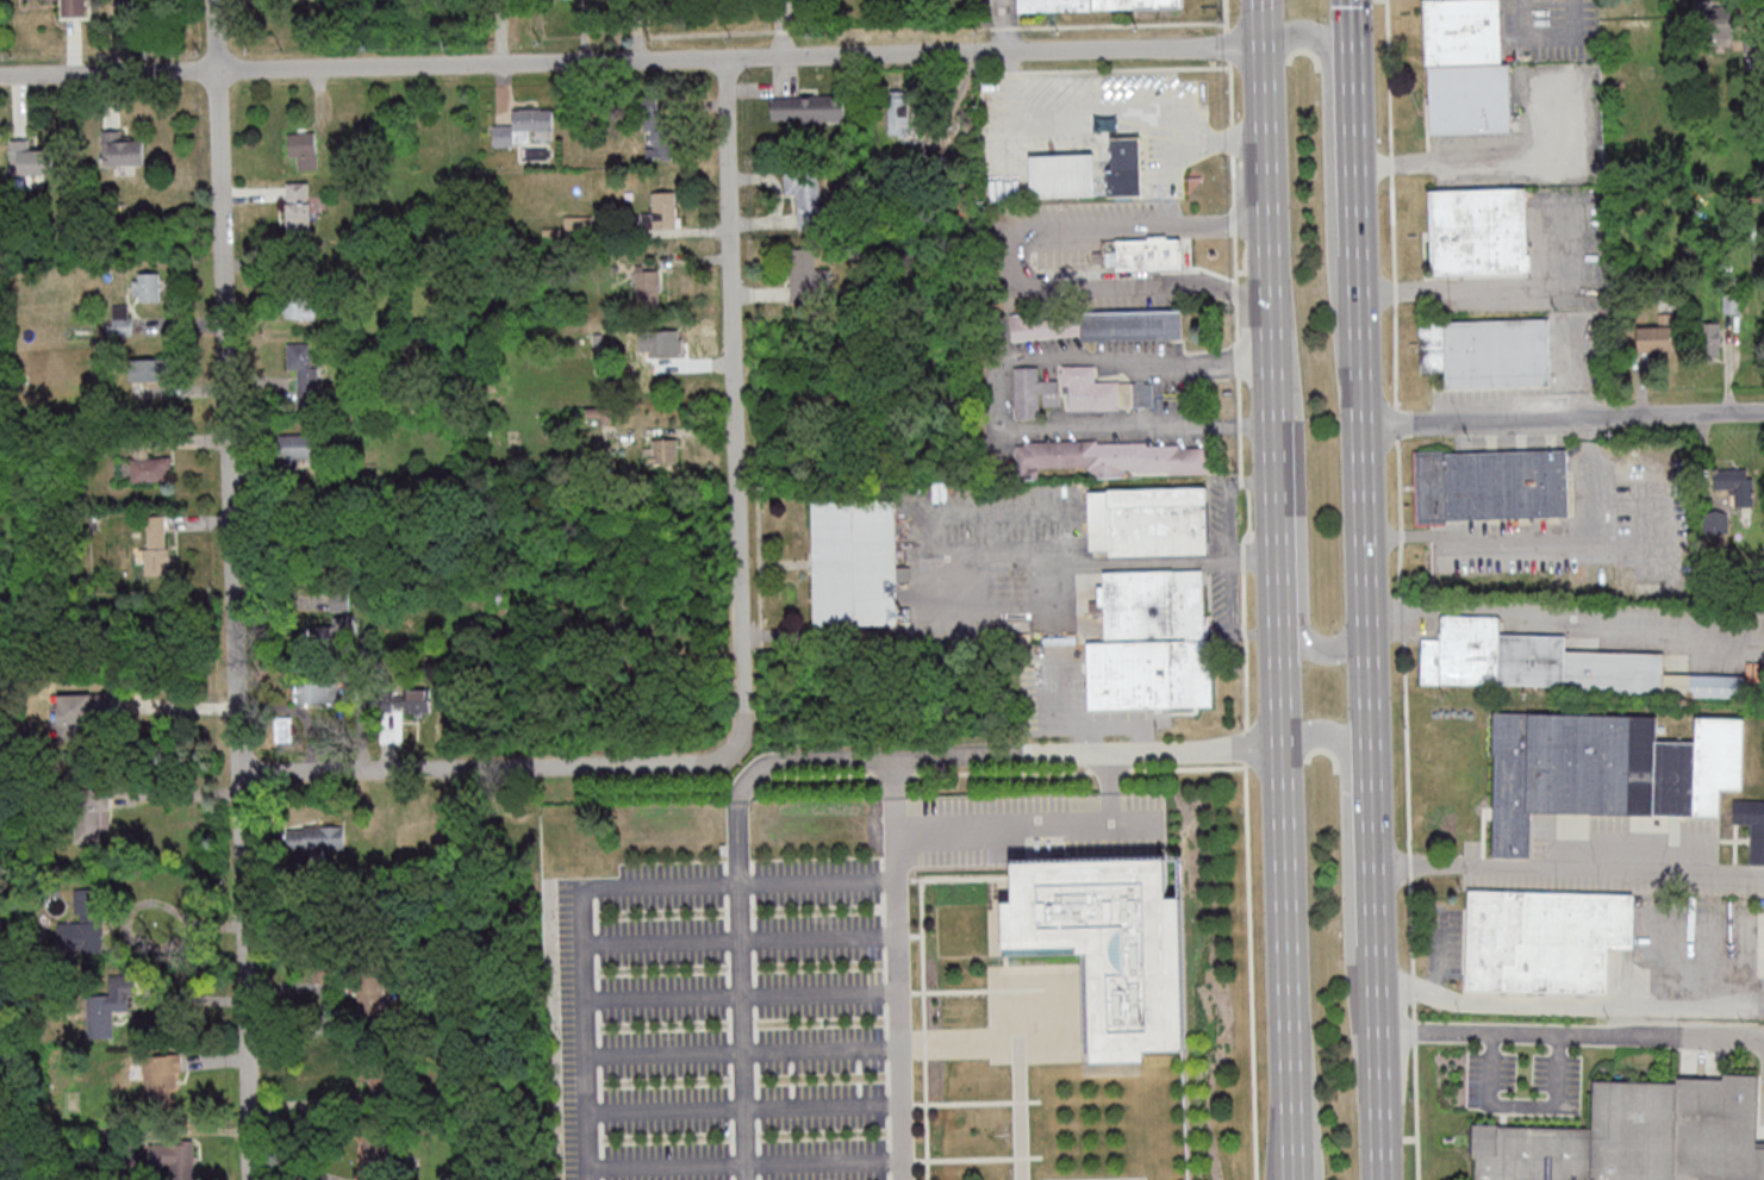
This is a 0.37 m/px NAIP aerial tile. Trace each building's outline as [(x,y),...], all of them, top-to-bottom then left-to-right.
[(61,17),(60,0),(82,0),(82,15),(61,17)] [(1018,12),(1184,8),(1184,0),(1018,0),(1018,12)] [(1501,0),(1427,0),(1429,134),(1511,132),(1510,63),(1502,63),(1501,0)] [(1697,42),(1732,42),(1732,0),(1697,0),(1697,42)] [(846,95),(773,95),(773,121),(846,121),(846,95)] [(889,134),(912,134),(912,95),(889,95),(889,134)] [(645,159),(677,159),(677,104),(646,104),(645,159)] [(494,123),(494,146),(529,146),(529,132),(554,132),(554,108),(513,108),(513,123),(494,123)] [(130,130),(102,130),(102,165),(144,165),(144,140),(130,140),(130,130)] [(294,170),(317,170),(317,136),(294,136),(294,170)] [(1143,195),(1142,136),(1107,136),(1108,196),(1143,195)] [(54,175),(54,149),(31,149),(31,140),(12,140),(11,175),(54,175)] [(1096,154),(1030,154),(1030,196),(1096,196),(1096,154)] [(786,195),(797,195),(798,220),(823,219),(821,168),(785,170),(786,195)] [(285,183),(306,182),(307,205),(310,205),(311,241),(286,242),(285,183)] [(1430,274),(1528,271),(1527,187),(1429,188),(1430,274)] [(652,192),(653,214),(643,214),(643,228),(679,227),(678,191),(652,192)] [(1117,268),(1183,268),(1183,236),(1117,236),(1117,268)] [(791,296),(830,296),(830,269),(818,269),(818,249),(791,249),(791,296)] [(659,269),(636,269),(636,304),(659,304),(659,269)] [(134,272),(134,301),(161,301),(161,272),(134,272)] [(1725,313),(1740,313),(1740,295),(1725,295),(1725,313)] [(315,298),(284,298),(284,318),(315,318),(315,298)] [(113,334),(132,334),(132,305),(113,305),(113,334)] [(1081,341),(1185,338),(1185,309),(1012,313),(1013,338),(1081,337),(1081,341)] [(1445,386),(1551,385),(1550,318),(1419,320),(1420,372),(1445,372),(1445,386)] [(1721,322),(1701,322),(1700,355),(1721,355),(1721,322)] [(1676,351),(1676,326),(1638,326),(1638,351),(1676,351)] [(640,330),(640,353),(681,353),(681,330),(640,330)] [(285,343),(310,343),(310,367),(316,367),(317,408),(297,410),(295,369),(285,369),(285,343)] [(131,381),(162,381),(162,359),(131,359),(131,381)] [(1154,409),(1154,381),(1097,381),(1097,365),(1062,366),(1062,380),(1040,380),(1040,367),(1015,367),(1015,419),(1041,419),(1041,407),(1061,407),(1061,388),(1069,388),(1069,409),(1154,409)] [(279,435),(279,466),(319,466),(319,435),(279,435)] [(678,461),(678,438),(645,439),(645,462),(678,461)] [(152,443),(133,443),(133,481),(169,481),(169,457),(152,457),(152,443)] [(1210,444),(1016,443),(1016,472),(1210,474),(1210,444)] [(1569,518),(1567,449),(1416,451),(1417,519),(1569,518)] [(1729,532),(1729,505),(1754,505),(1753,469),(1705,470),(1706,533),(1729,532)] [(1090,550),(1110,550),(1110,555),(1209,554),(1208,488),(1089,489),(1090,550)] [(815,624),(898,624),(897,500),(814,500),(815,624)] [(145,516),(163,516),(164,549),(168,549),(169,576),(145,577),(144,551),(148,550),(145,516)] [(1089,708),(1210,707),(1208,570),(1102,571),(1103,606),(1106,606),(1106,640),(1088,640),(1089,708)] [(498,604),(510,604),(510,588),(498,588),(498,604)] [(331,610),(349,610),(349,592),(331,592),(331,610)] [(1421,685),(1663,689),(1664,653),(1566,650),(1566,635),(1501,633),(1501,616),(1441,614),(1441,638),(1422,638),(1421,685)] [(350,616),(332,616),(332,624),(309,624),(309,649),(350,649),(350,616)] [(297,680),(297,703),(335,703),(335,680),(297,680)] [(403,713),(430,713),(430,685),(376,685),(376,711),(403,711),(403,713)] [(106,694),(60,694),(60,722),(106,722),(106,694)] [(1720,816),(1721,789),(1744,789),(1745,718),(1697,717),(1696,741),(1657,741),(1658,716),(1495,712),(1492,856),(1531,857),(1532,812),(1720,816)] [(78,841),(102,841),(102,810),(108,810),(108,790),(78,790),(78,841)] [(1763,864),(1763,800),(1735,799),(1734,824),(1752,824),(1751,864),(1763,864)] [(345,848),(345,826),(288,826),(288,848),(345,848)] [(1184,856),(1015,859),(1016,901),(1006,902),(1007,955),(1091,953),(1093,1061),(1146,1060),(1145,1051),(1187,1050),(1184,856)] [(1607,992),(1608,946),(1633,946),(1634,893),(1469,890),(1467,989),(1607,992)] [(59,922),(59,952),(102,952),(102,913),(80,913),(80,922),(59,922)] [(356,994),(356,1039),(392,1039),(392,969),(350,969),(350,994),(356,994)] [(82,993),(108,992),(107,976),(133,975),(135,995),(126,995),(127,1012),(111,1012),(112,1037),(83,1038),(82,993)] [(178,1054),(144,1054),(145,1103),(179,1102),(178,1054)] [(364,1055),(388,1054),(391,1104),(367,1105),(364,1055)] [(1758,1143),(1759,1074),(1724,1074),(1724,1081),(1594,1079),(1594,1126),(1475,1125),(1474,1179),(1763,1179),(1763,1143),(1758,1143)] [(188,1140),(190,1179),(165,1179),(164,1163),(145,1165),(144,1142),(188,1140)]
